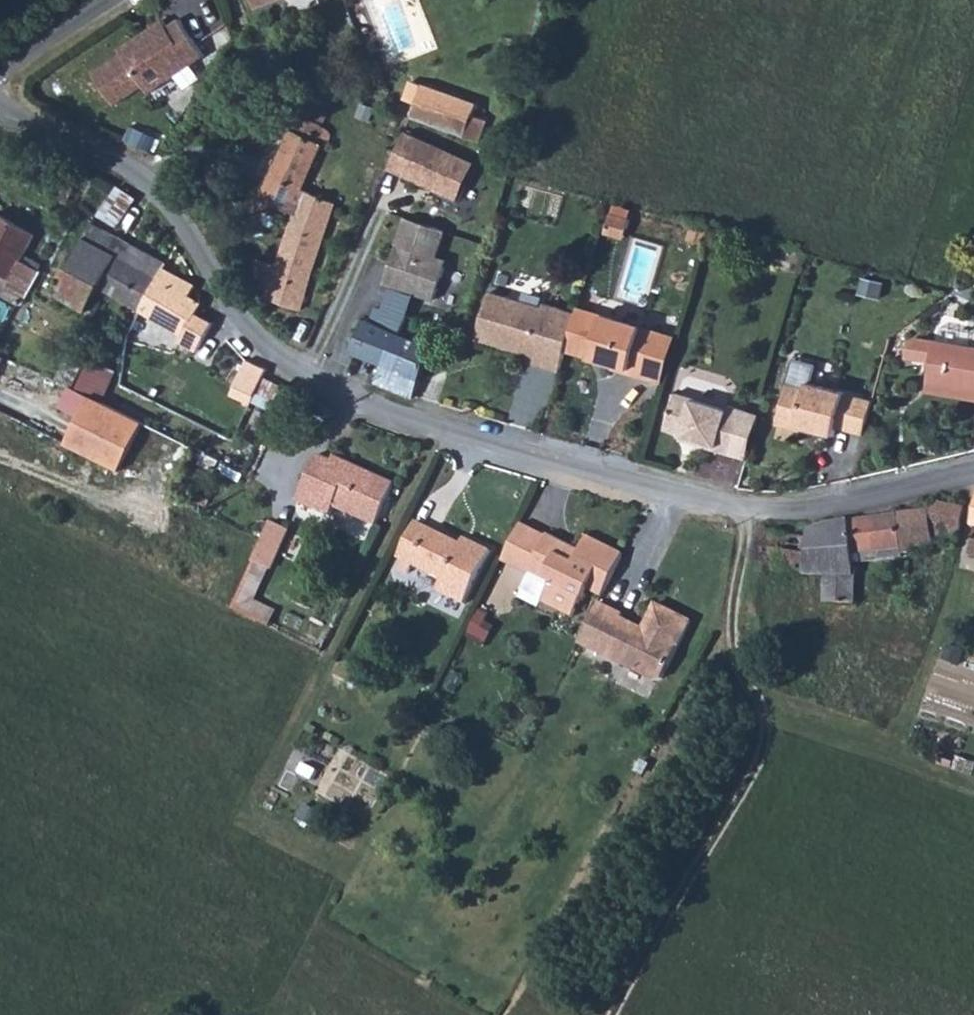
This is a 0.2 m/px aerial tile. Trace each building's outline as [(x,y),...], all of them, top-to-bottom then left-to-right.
[(258,10),(283,0),(254,0),(258,10)] [(124,55),(95,75),(116,107),(145,87),(151,95),(207,58),(182,21),(171,28),(166,21),(152,31),(154,35),(146,40),(144,36),(121,51),(124,55)] [(228,32),(204,39),(210,57),(233,50),(228,32)] [(479,107),(413,84),(406,103),(418,107),(413,121),(481,144),(488,123),(475,118),(479,107)] [(248,289),(271,300),(295,312),(299,313),(334,208),(303,194),(321,153),(331,147),(329,143),(325,137),(329,123),(308,114),(264,218),(297,232),(281,274),(259,265),(255,276),(249,274),(245,284),(248,289)] [(475,166),(406,135),(390,171),(459,202),(475,166)] [(83,176),(84,168),(69,163),(68,171),(83,176)] [(122,187),(103,215),(122,228),(141,199),(122,187)] [(630,217),(611,211),(605,230),(625,236),(630,217)] [(4,303),(16,279),(31,286),(42,266),(27,258),(40,233),(3,213),(0,218),(0,301),(4,303)] [(446,231),(408,219),(387,284),(436,300),(447,268),(435,264),(446,231)] [(102,247),(111,232),(95,223),(86,238),(102,247)] [(132,264),(107,250),(115,234),(111,232),(102,247),(86,238),(71,268),(105,287),(144,310),(167,271),(170,266),(140,248),(132,264)] [(115,234),(107,250),(132,264),(140,248),(115,234)] [(31,286),(36,289),(46,268),(42,266),(31,286)] [(57,294),(91,311),(100,296),(105,287),(71,268),(57,294)] [(167,271),(144,310),(192,338),(202,318),(207,308),(194,300),(200,290),(167,271)] [(566,346),(572,323),(558,319),(562,304),(544,299),(543,302),(491,287),(477,335),(528,350),(526,357),(559,367),(566,346)] [(295,312),(271,300),(261,322),(285,334),(295,312)] [(577,308),(562,304),(558,319),(572,323),(577,308)] [(657,328),(578,304),(577,308),(572,323),(566,346),(591,354),(592,350),(599,352),(601,357),(614,361),(613,364),(643,373),(657,328)] [(192,338),(188,346),(203,354),(217,327),(202,318),(192,338)] [(354,350),(355,351),(366,356),(375,360),(386,364),(398,331),(367,318),(354,350)] [(677,334),(657,328),(643,373),(663,379),(677,334)] [(418,395),(435,346),(398,331),(386,364),(381,380),(418,395)] [(917,337),(912,346),(909,361),(932,365),(931,377),(973,385),(973,345),(917,337)] [(11,358),(0,354),(0,378),(2,379),(11,358)] [(270,375),(251,364),(237,389),(256,400),(270,375)] [(973,388),(973,385),(931,377),(930,382),(973,388)] [(833,436),(836,425),(864,433),(873,401),(808,380),(806,386),(787,380),(776,423),(796,429),(797,425),(833,436)] [(286,394),(266,383),(256,400),(254,398),(250,406),(273,419),(286,394)] [(692,395),(674,390),(662,429),(679,434),(696,439),(695,444),(748,460),(760,414),(726,404),(725,408),(692,398),(692,395)] [(91,400),(68,447),(121,474),(146,427),(91,400)] [(695,444),(696,439),(679,434),(678,439),(695,444)] [(326,456),(312,483),(325,490),(319,502),(338,511),(340,507),(344,509),(364,468),(359,466),(356,470),(326,456)] [(382,527),(401,486),(364,468),(344,509),(382,527)] [(306,496),(319,502),(325,490),(312,483),(306,496)] [(940,504),(939,510),(921,513),(897,516),(901,548),(937,543),(937,538),(957,540),(961,538),(962,531),(965,530),(968,506),(940,504)] [(807,576),(827,579),(824,605),(850,610),(852,565),(899,556),(902,555),(901,548),(897,516),(895,516),(867,519),(857,521),(840,524),(813,531),(812,539),(807,572),(807,576)] [(281,554),(294,528),(277,519),(265,546),(281,554)] [(472,536),(469,543),(420,520),(402,557),(445,577),(448,590),(468,600),(494,547),(472,536)] [(509,558),(533,569),(534,567),(552,531),(528,520),(509,558)] [(552,531),(534,567),(556,578),(572,547),(568,544),(567,537),(553,529),(552,531)] [(759,562),(783,567),(788,535),(765,531),(764,533),(759,562)] [(606,593),(628,550),(592,532),(582,552),(572,547),(556,578),(546,597),(576,612),(585,594),(588,594),(592,586),(606,593)] [(812,539),(788,535),(783,567),(807,572),(812,539)] [(259,558),(271,564),(274,566),(281,554),(265,546),(259,558)] [(252,601),(271,564),(259,558),(234,609),(265,625),(272,612),(252,601)] [(824,605),(827,579),(807,576),(804,601),(824,605)] [(627,612),(603,599),(583,639),(660,678),(666,676),(695,619),(660,601),(647,626),(625,615),(627,612)]
